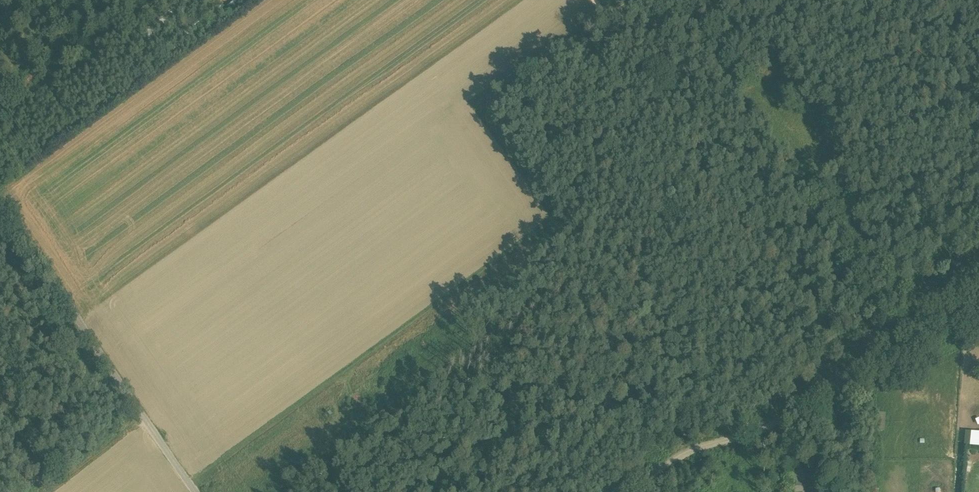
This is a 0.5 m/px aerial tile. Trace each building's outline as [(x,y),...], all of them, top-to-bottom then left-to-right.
[(224,10),(227,15),(229,14),(230,14),(231,13),(232,16),(246,6),(241,0),(237,0),(224,10)] [(799,481),(807,482),(809,464),(802,463),(799,481)]
